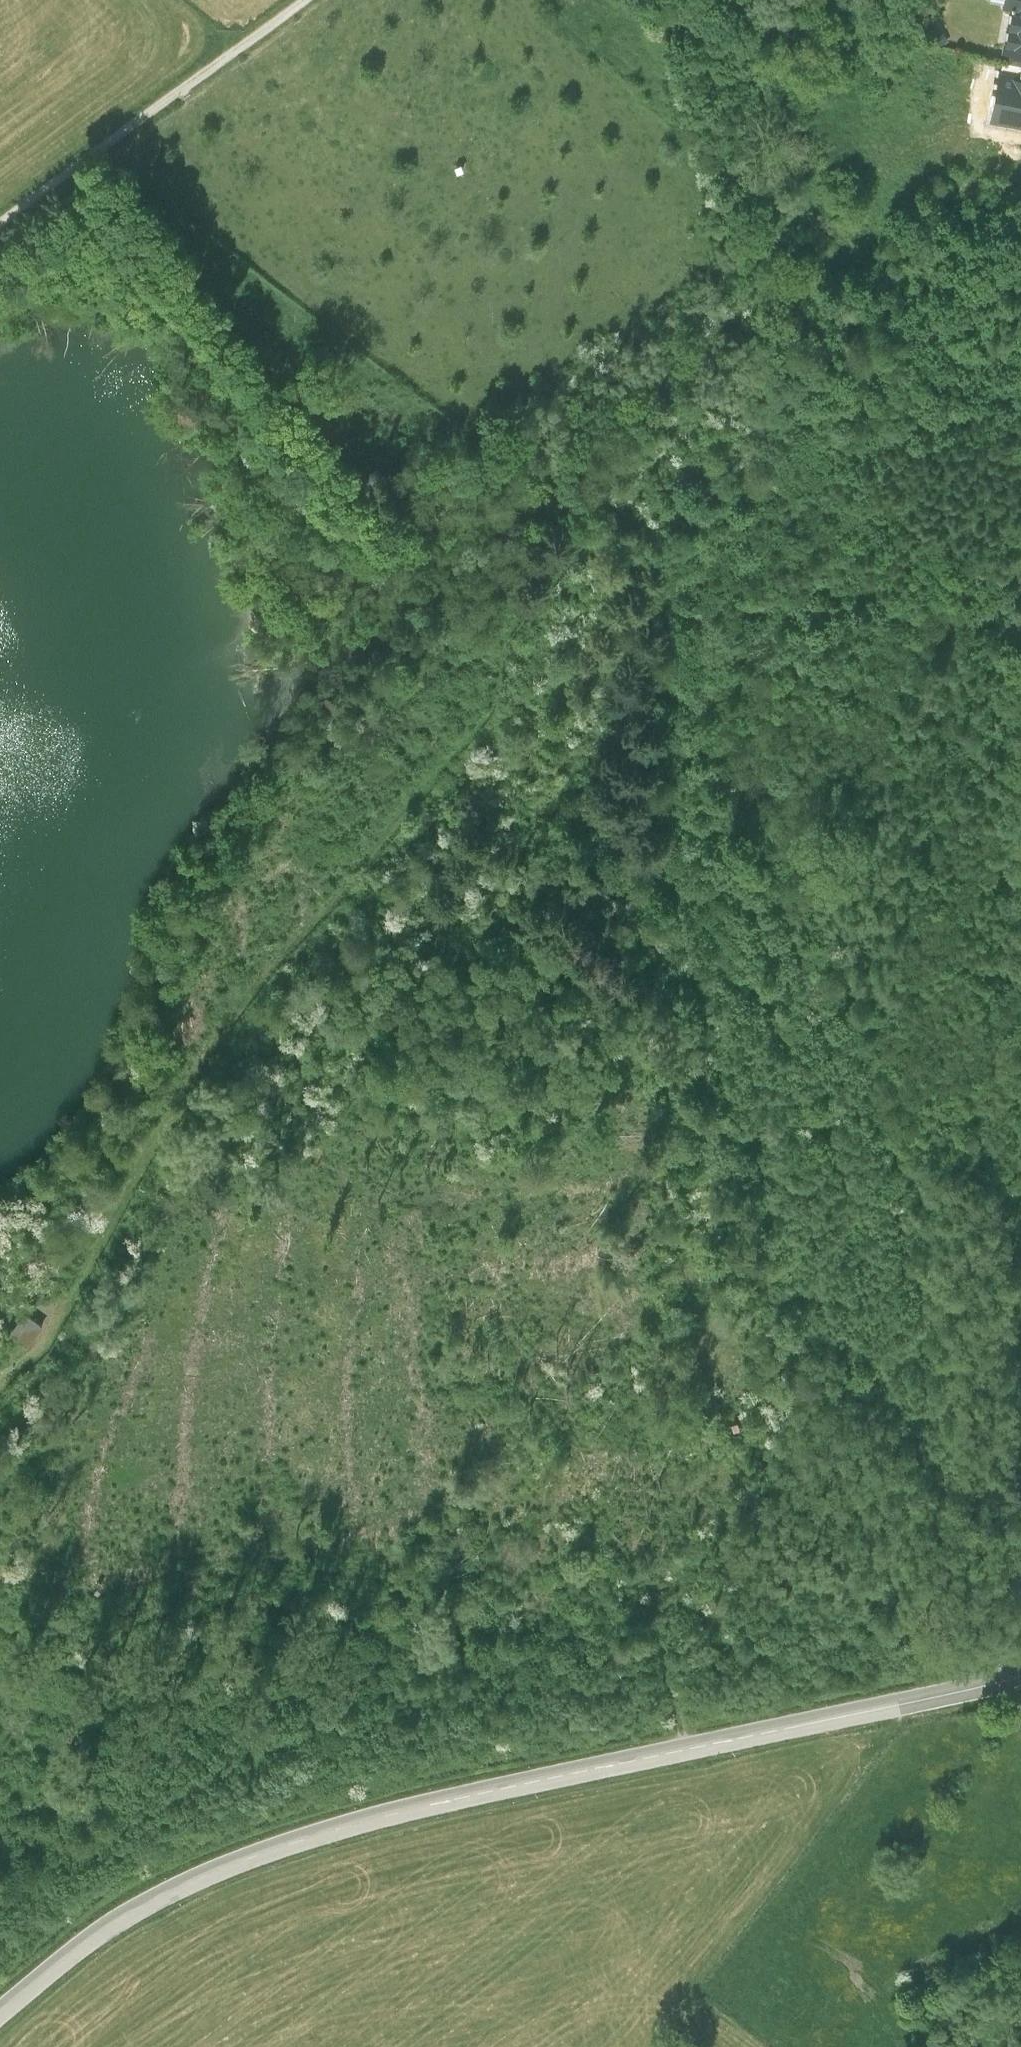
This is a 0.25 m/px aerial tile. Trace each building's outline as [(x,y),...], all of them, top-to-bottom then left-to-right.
[(995,5),(1003,7),(995,53),(1020,58),(1020,0),(996,0),(995,5)] [(1020,75),(1020,62),(1002,59),(1000,71),(1020,75)] [(1000,71),(992,115),(1020,120),(1020,75),(1000,71)]
